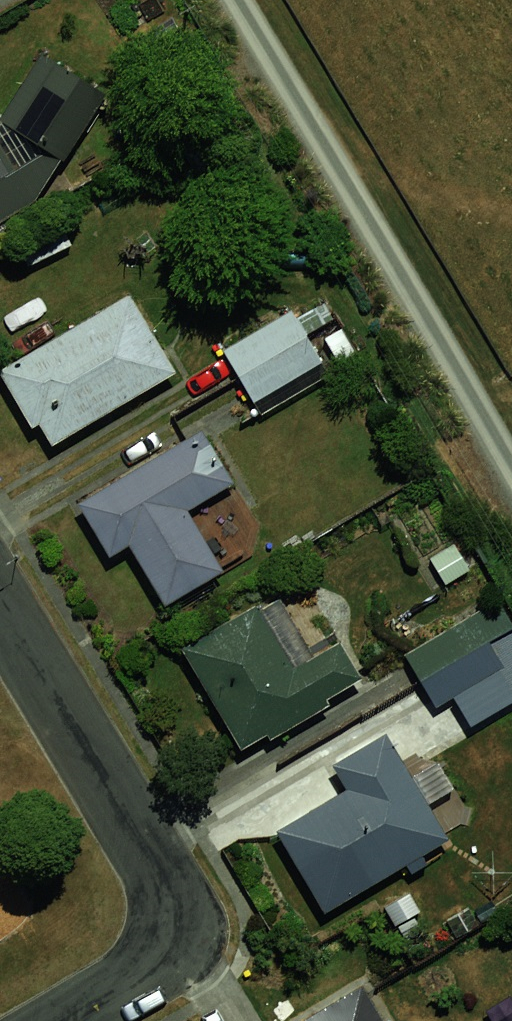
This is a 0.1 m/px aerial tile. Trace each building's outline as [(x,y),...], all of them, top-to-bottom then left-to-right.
[(34,187),(100,87),(35,52),(0,117),(0,207),(34,187)] [(77,248),(57,216),(16,242),(37,275),(77,248)] [(130,283),(2,353),(47,435),(175,365),(130,283)] [(287,296),(217,339),(250,393),(325,357),(287,296)] [(204,431),(85,492),(110,541),(133,529),(163,587),(222,557),(192,498),(235,476),(204,431)] [(420,543),(441,574),(467,558),(447,526),(420,543)] [(277,583),(187,632),(245,740),(373,666),(355,633),(320,653),(277,583)] [(399,645),(427,699),(511,655),(511,600),(507,590),(399,645)] [(422,747),(280,826),(324,897),(465,820),(422,747)] [(307,1020),(404,1020),(381,980),(307,1020)]
